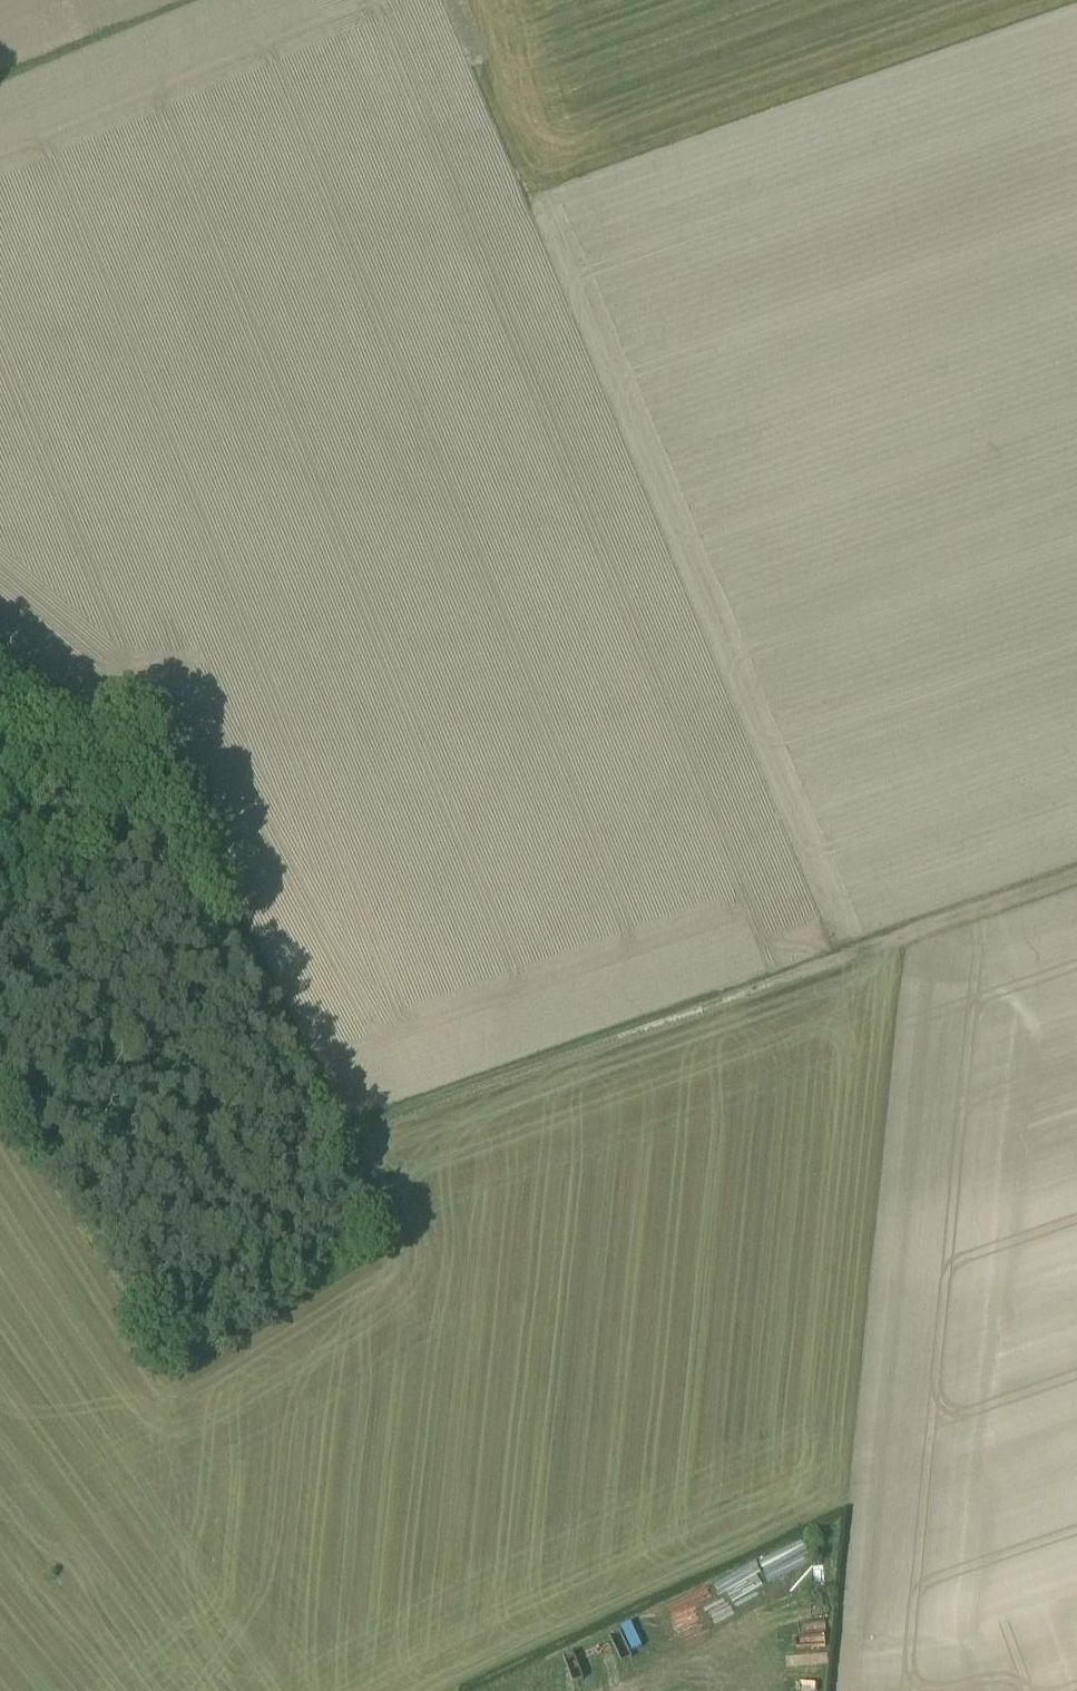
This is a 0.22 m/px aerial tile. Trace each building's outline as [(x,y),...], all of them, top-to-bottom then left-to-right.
[(819,1527),(817,1571),(804,1570),(803,1590),(832,1591),(834,1528),(819,1527)]
